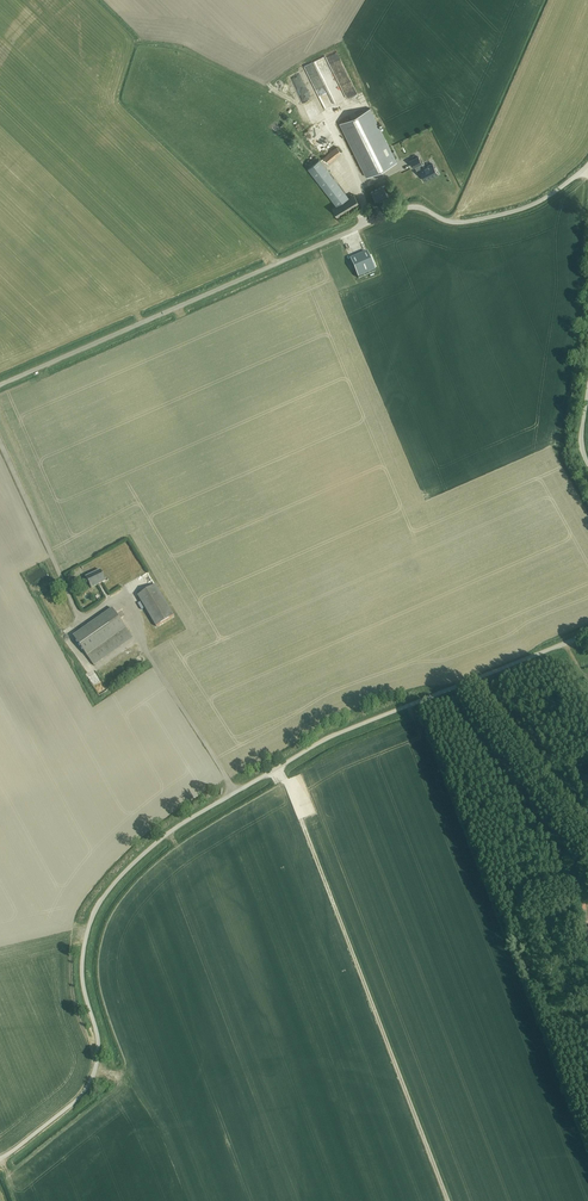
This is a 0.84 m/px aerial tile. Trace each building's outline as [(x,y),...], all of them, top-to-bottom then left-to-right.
[(337,51),(328,56),(341,82),(342,81),(346,88),(353,84),(350,77),(337,51)] [(316,63),(333,101),(340,98),(323,60),(316,63)] [(305,69),(315,96),(322,94),(312,67),(305,69)] [(299,76),(292,79),(302,99),(304,97),(308,106),(313,104),(299,76)] [(331,110),(327,97),(319,100),(323,113),(331,110)] [(340,123),(367,177),(397,162),(370,108),(340,123)] [(324,157),(329,163),(342,153),(338,147),(324,157)] [(424,180),(438,173),(437,172),(437,171),(436,167),(435,168),(433,164),(423,168),(420,163),(422,163),(419,157),(410,161),(413,167),(415,166),(416,169),(418,168),(419,171),(418,171),(419,171),(420,171),(424,180)] [(332,208),(338,217),(360,203),(354,194),(349,197),(320,159),(308,168),(337,205),(332,208)] [(387,192),(390,190),(387,184),(371,192),(377,203),(389,197),(387,192)] [(367,252),(350,259),(358,278),(376,271),(367,252)] [(106,581),(108,580),(106,577),(104,578),(101,570),(86,577),(91,588),(106,581)] [(138,596),(156,627),(174,616),(155,585),(138,596)] [(73,636),(93,664),(132,636),(112,609),(73,636)] [(66,656),(75,668),(81,664),(72,652),(66,656)] [(582,924),(587,923),(587,919),(585,906),(578,908),(582,924)]
